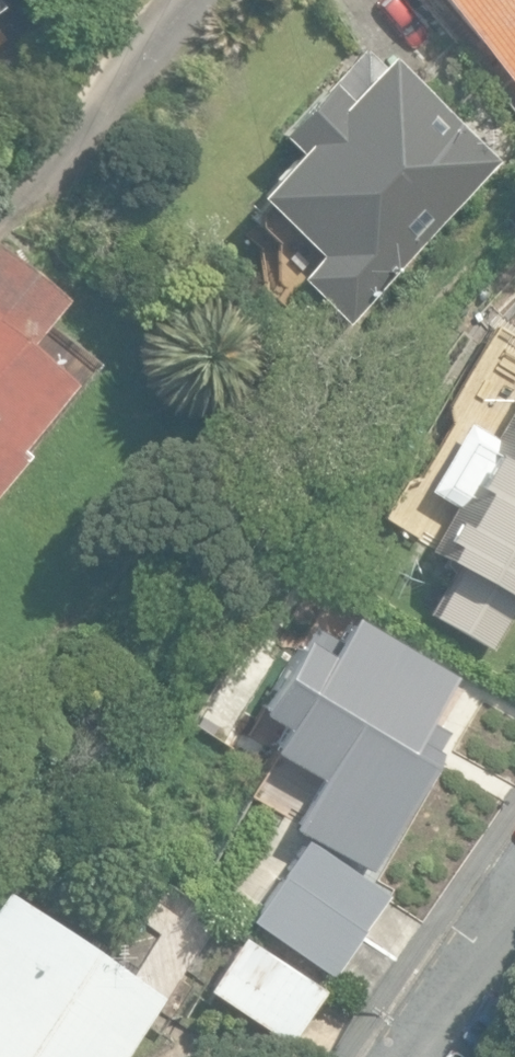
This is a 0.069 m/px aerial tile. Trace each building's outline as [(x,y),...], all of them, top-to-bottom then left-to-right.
[(428,66),(457,39),(422,0),(381,0),(375,5),(428,66)] [(514,87),(514,0),(442,0),(514,87)] [(294,276),(344,323),(496,161),(451,119),(452,118),(455,115),(439,99),(435,103),(383,55),(342,98),(323,80),(274,132),(293,150),(252,194),(315,253),(294,276)] [(21,452),(12,444),(66,378),(22,341),(58,297),(0,249),(0,477),(21,452)] [(486,649),(514,598),(514,407),(498,437),(468,421),(429,490),(453,504),(427,550),(456,567),(429,613),(428,615),(486,649)] [(292,824),(368,869),(438,751),(415,737),(451,675),(347,613),(323,652),(297,636),(255,708),(283,724),(269,747),(320,777),(292,824)] [(249,917),(331,974),(388,892),(305,835),(249,917)] [(161,992),(0,891),(0,1056),(120,1056),(161,992)] [(204,988),(288,1043),(323,989),(239,935),(238,934),(204,988)]
